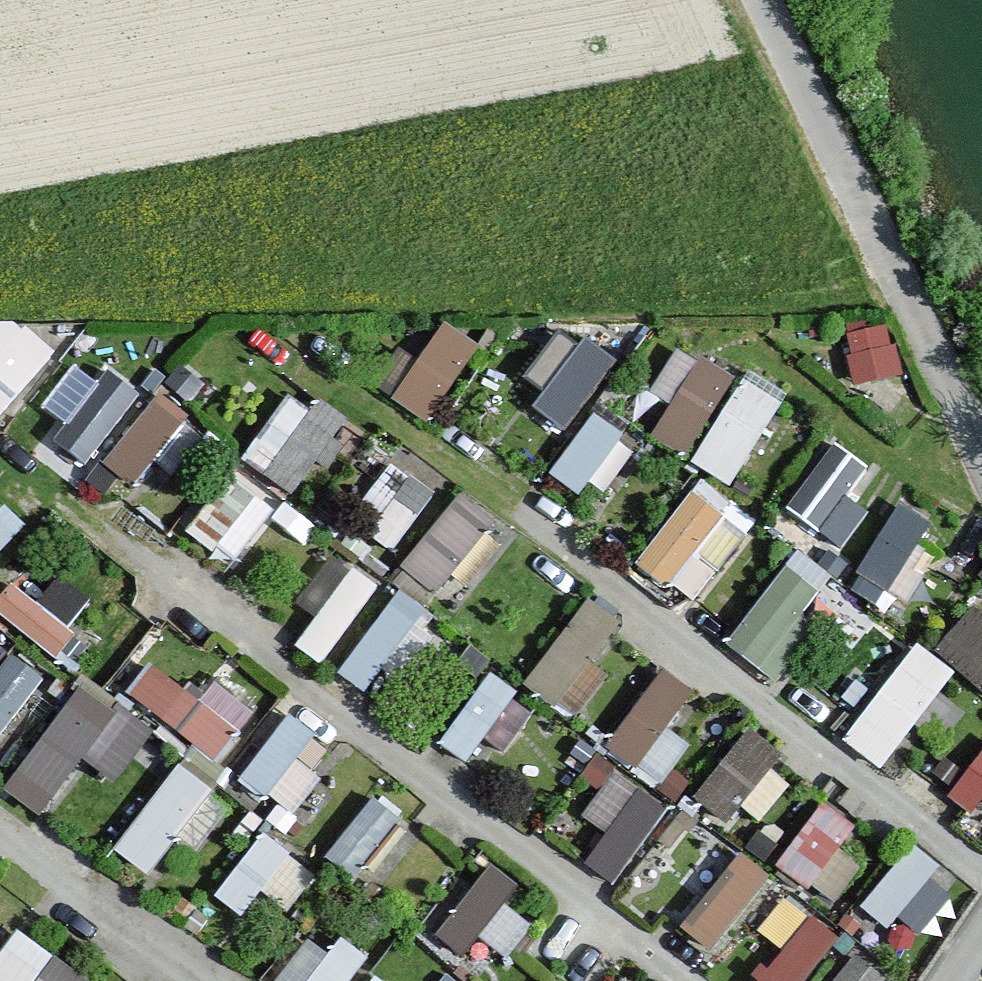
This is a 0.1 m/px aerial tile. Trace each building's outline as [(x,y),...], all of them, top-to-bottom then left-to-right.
[(53,353),(0,311),(0,419),(53,353)] [(445,317),(395,395),(434,420),(484,342),(445,317)] [(844,333),(862,384),(906,369),(889,318),(844,333)] [(591,334),(534,402),(564,427),(621,359),(591,334)] [(680,344),(656,389),(674,398),(654,436),(691,455),(734,372),(680,344)] [(137,397),(83,354),(46,401),(66,417),(44,446),(78,473),(137,397)] [(748,371),(693,460),(735,485),(789,396),(748,371)] [(313,491),(345,409),(283,385),(251,467),(313,491)] [(104,457),(136,483),(193,413),(161,387),(104,457)] [(583,492),(628,432),(597,409),(553,470),(583,492)] [(852,493),(873,466),(838,438),(786,503),(843,547),(873,510),(852,493)] [(353,524),(403,547),(434,480),(384,457),(353,524)] [(234,470),(189,530),(235,565),(281,505),(234,470)] [(696,551),(723,569),(753,525),(693,484),(638,563),(672,586),(696,551)] [(400,561),(434,592),(497,525),(464,493),(400,561)] [(890,602),(933,516),(897,499),(855,584),(890,602)] [(25,525),(0,501),(0,551),(25,525)] [(799,546),(730,639),(770,668),(838,575),(799,546)] [(349,562),(300,645),(328,661),(377,578),(349,562)] [(0,596),(0,614),(64,655),(82,627),(10,581),(0,596)] [(337,669),(366,692),(431,610),(402,587),(337,669)] [(526,663),(570,713),(615,674),(596,652),(625,626),(600,598),(526,663)] [(966,603),(943,653),(981,671),(981,611),(966,603)] [(884,765),(959,671),(920,640),(845,734),(884,765)] [(47,676),(15,650),(0,669),(0,736),(47,676)] [(150,660),(128,689),(219,760),(262,704),(221,673),(201,699),(150,660)] [(673,728),(697,687),(658,664),(609,747),(666,781),(691,739),(673,728)] [(468,758),(521,690),(493,669),(440,736),(468,758)] [(87,753),(120,776),(153,730),(82,680),(8,786),(46,812),(87,753)] [(243,769),(286,808),(338,752),(295,712),(243,769)] [(731,818),(782,749),(749,725),(699,794),(731,818)] [(955,783),(981,805),(981,749),(955,783)] [(184,761),(116,843),(147,868),(215,786),(184,761)] [(606,830),(586,857),(619,880),(671,807),(617,768),(584,814),(606,830)] [(359,872),(403,811),(376,792),(332,853),(359,872)] [(841,843),(858,821),(827,798),(781,858),(836,900),(866,862),(841,843)] [(263,829),(217,893),(270,931),(316,867),(263,829)] [(719,950),(774,869),(739,845),(684,926),(719,950)] [(917,938),(959,886),(909,846),(867,898),(917,938)] [(511,955),(535,923),(505,901),(520,881),(492,861),(440,931),(471,954),(485,936),(511,955)] [(753,980),(804,980),(842,934),(810,909),(753,980)] [(371,953),(331,923),(286,980),(350,980),(371,953)] [(0,947),(0,980),(85,980),(91,972),(13,926),(0,947)] [(835,980),(882,980),(887,974),(857,951),(835,980)] [(380,968),(371,980),(398,980),(380,968)]
